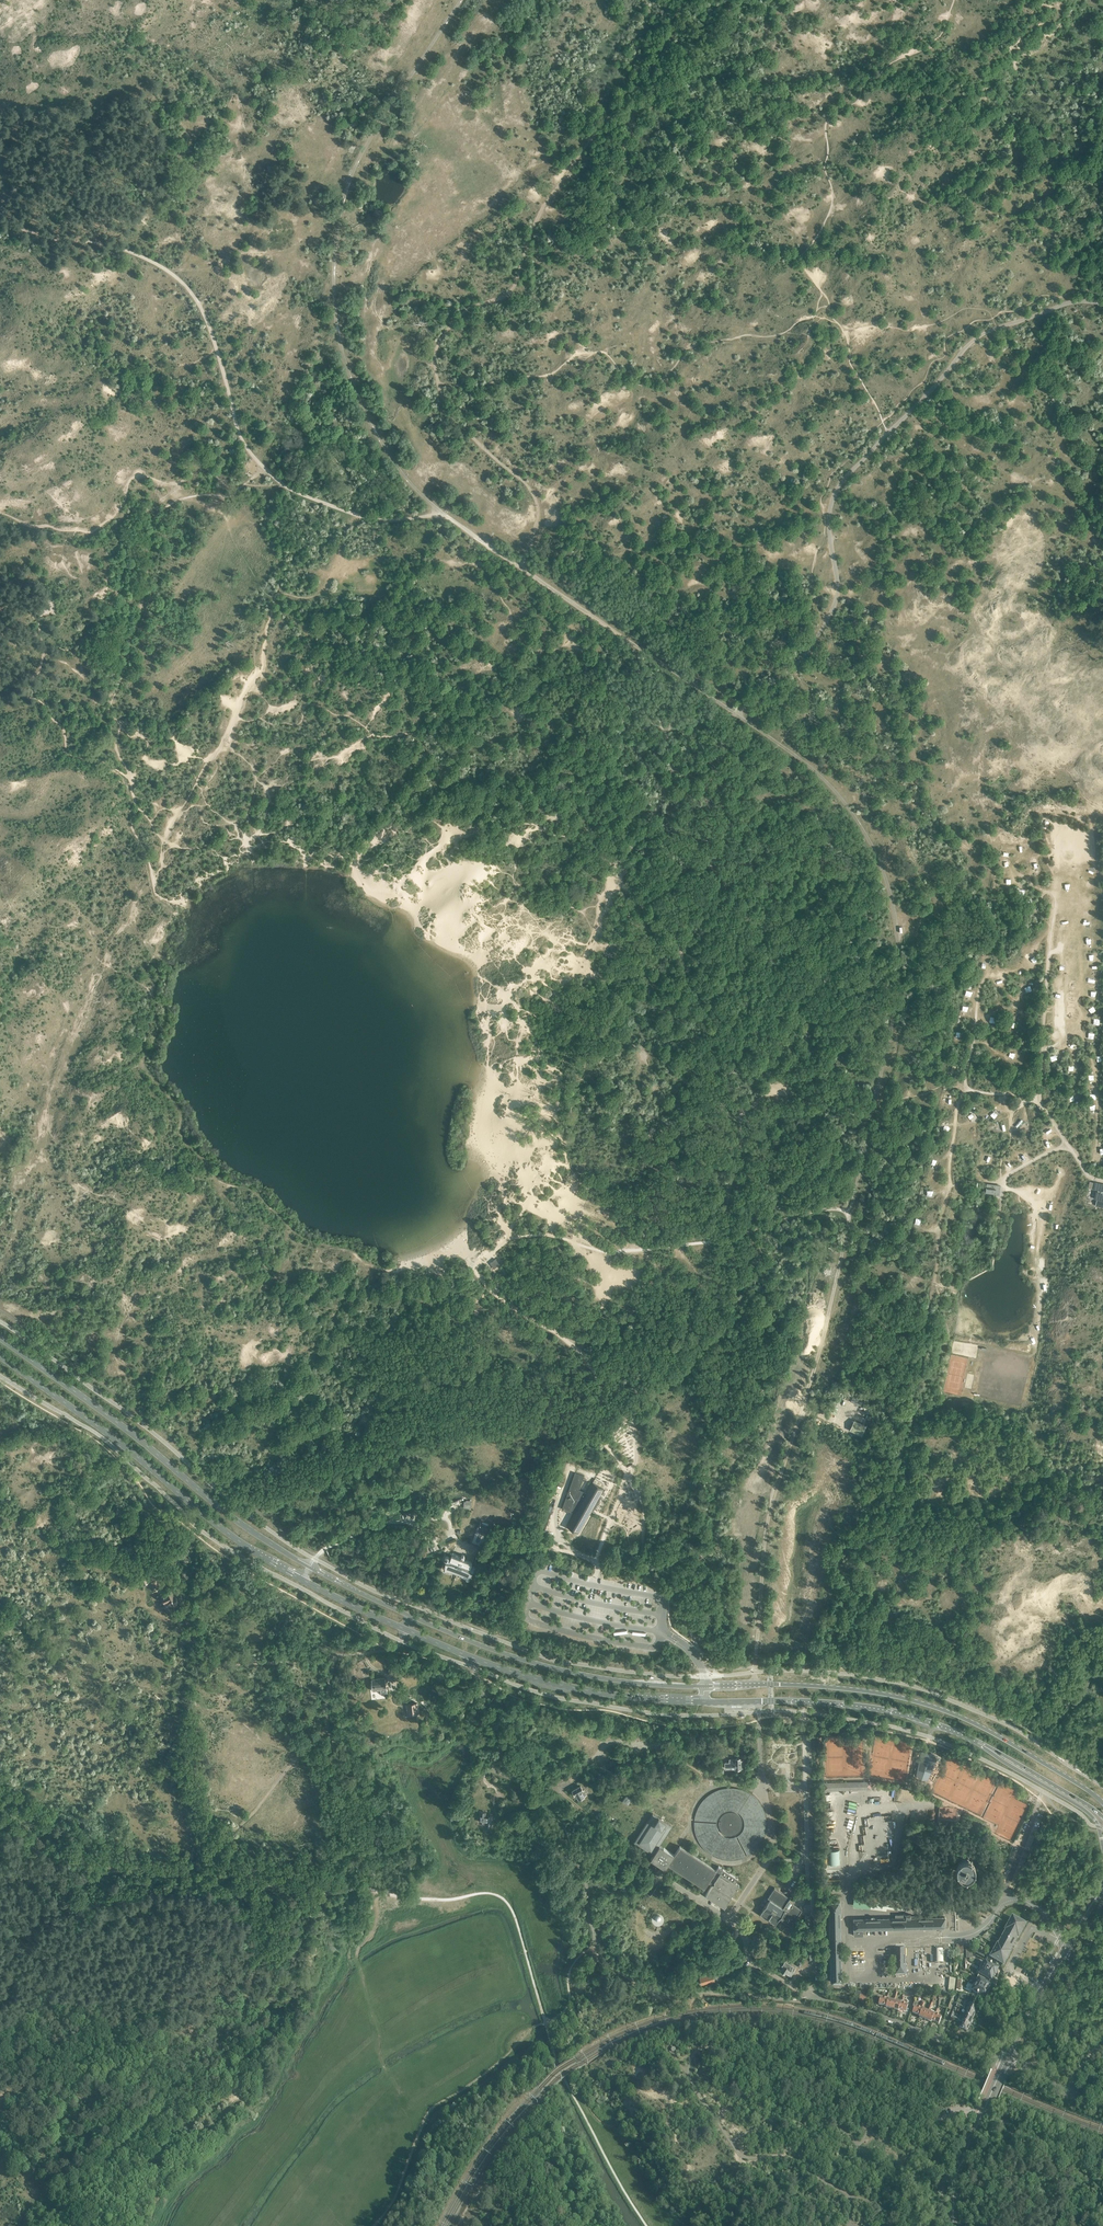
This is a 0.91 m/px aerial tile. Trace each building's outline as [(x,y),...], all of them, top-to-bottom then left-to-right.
[(1000,1109),(990,1112),(992,1117),(1002,1114),(1000,1109)] [(1015,1126),(1019,1129),(1024,1122),(1021,1119),(1015,1126)] [(1102,1191),(1102,1183),(1095,1181),(1093,1189),(1102,1191)] [(986,1193),(1000,1195),(1000,1185),(994,1184),(987,1183),(986,1193)] [(1102,1207),(1102,1193),(1096,1191),(1094,1198),(1096,1199),(1095,1205),(1102,1207)] [(500,1265),(495,1259),(490,1264),(494,1269),(500,1265)] [(853,1397),(851,1400),(861,1405),(863,1402),(853,1397)] [(854,1420),(850,1430),(862,1435),(866,1426),(866,1425),(854,1420)] [(575,1472),(562,1509),(571,1512),(572,1510),(573,1511),(574,1510),(577,1511),(567,1527),(578,1533),(591,1510),(592,1511),(601,1496),(600,1495),(603,1488),(593,1482),(587,1493),(579,1490),(584,1476),(575,1472)] [(542,1527),(546,1528),(553,1506),(550,1505),(549,1505),(550,1505),(542,1526),(542,1527)] [(483,1543),(488,1527),(478,1524),(474,1540),(483,1543)] [(467,1579),(468,1579),(469,1579),(470,1578),(470,1577),(469,1576),(472,1572),(473,1572),(475,1570),(476,1569),(476,1568),(475,1567),(474,1566),(473,1566),(472,1567),(471,1567),(472,1563),(452,1555),(450,1559),(449,1559),(449,1558),(449,1557),(448,1556),(447,1556),(446,1556),(445,1557),(445,1558),(445,1559),(444,1561),(446,1561),(445,1567),(444,1567),(443,1567),(443,1568),(443,1569),(444,1570),(445,1570),(446,1570),(447,1569),(451,1570),(455,1571),(459,1572),(462,1574),(466,1576),(466,1577),(466,1578),(467,1578),(467,1579)] [(189,1576),(184,1572),(180,1576),(185,1581),(189,1576)] [(151,1582),(154,1588),(160,1585),(157,1579),(151,1582)] [(160,1596),(164,1604),(168,1602),(170,1606),(178,1602),(175,1594),(174,1595),(172,1590),(164,1594),(164,1595),(160,1596)] [(373,1691),(381,1690),(381,1694),(387,1693),(387,1689),(385,1677),(371,1679),(373,1691)] [(407,1705),(408,1713),(419,1711),(418,1704),(407,1705)] [(938,1756),(922,1751),(921,1760),(920,1760),(917,1775),(927,1779),(934,1765),(933,1765),(938,1756)] [(725,1768),(735,1768),(735,1769),(741,1769),(741,1768),(743,1768),(743,1760),(740,1760),(740,1758),(735,1758),(735,1759),(729,1759),(729,1762),(725,1762),(725,1768)] [(581,1785),(572,1790),(575,1795),(576,1794),(579,1799),(584,1796),(587,1794),(584,1789),(583,1790),(581,1785)] [(694,1820),(717,1821),(718,1819),(719,1816),(721,1814),(723,1812),(725,1811),(728,1810),(731,1810),(734,1810),(736,1811),(739,1813),(741,1815),(742,1816),(743,1818),(744,1821),(744,1824),(744,1826),(743,1829),(741,1832),(739,1834),(737,1835),(748,1856),(749,1855),(751,1854),(755,1851),(757,1849),(759,1847),(761,1844),(763,1840),(766,1833),(766,1829),(767,1824),(766,1817),(766,1814),(765,1811),(763,1807),(761,1803),(759,1801),(757,1798),(755,1796),(752,1794),(750,1793),(747,1791),(744,1790),(742,1789),(740,1788),(736,1788),(730,1787),(728,1787),(725,1788),(720,1788),(718,1790),(715,1791),(711,1793),(708,1795),(705,1797),(703,1799),(701,1802),(699,1805),(697,1808),(696,1812),(695,1815),(694,1820)] [(622,1800),(628,1804),(632,1798),(626,1794),(622,1800)] [(485,1825),(491,1826),(492,1816),(486,1815),(486,1812),(480,1811),(480,1822),(486,1822),(485,1825)] [(653,1812),(634,1841),(641,1846),(653,1854),(651,1858),(666,1868),(668,1864),(704,1887),(707,1883),(708,1881),(713,1884),(706,1894),(725,1907),(732,1896),(731,1895),(733,1893),(734,1894),(739,1885),(736,1882),(739,1878),(719,1866),(716,1869),(680,1845),(675,1854),(660,1844),(672,1825),(666,1821),(667,1821),(659,1816),(653,1812)] [(717,1824),(717,1823),(694,1821),(694,1823),(694,1827),(695,1831),(696,1835),(697,1839),(699,1842),(701,1845),(704,1849),(708,1852),(711,1854),(714,1856),(717,1857),(722,1859),(728,1860),(731,1860),(735,1860),(739,1859),(743,1858),(744,1857),(746,1856),(736,1836),(734,1837),(731,1837),(729,1837),(727,1837),(725,1836),(724,1835),(721,1834),(720,1832),(719,1831),(718,1829),(718,1827),(717,1825),(717,1824)] [(840,1864),(840,1850),(828,1850),(828,1864),(840,1864)] [(957,1864),(957,1866),(957,1868),(957,1869),(958,1870),(959,1871),(960,1872),(961,1873),(962,1874),(963,1874),(965,1875),(966,1875),(968,1875),(970,1874),(972,1873),(973,1872),(974,1871),(975,1869),(975,1868),(975,1867),(975,1865),(975,1864),(975,1862),(974,1861),(973,1859),(972,1858),(971,1858),(970,1857),(968,1857),(967,1856),(966,1856),(964,1857),(963,1857),(961,1858),(960,1858),(959,1859),(958,1861),(957,1862),(957,1863),(957,1864)] [(794,1903),(795,1901),(795,1900),(775,1887),(768,1898),(770,1899),(760,1914),(766,1917),(767,1916),(771,1919),(770,1920),(776,1924),(780,1917),(782,1919),(782,1920),(791,1926),(802,1909),(794,1903)] [(909,1900),(855,1891),(853,1902),(896,1908),(896,1905),(908,1906),(909,1900)] [(841,1981),(840,1902),(829,1902),(831,1981),(841,1981)] [(854,1919),(854,1935),(863,1935),(862,1929),(944,1927),(944,1917),(915,1917),(915,1916),(911,1916),(911,1914),(895,1914),(895,1918),(874,1918),(874,1917),(871,1917),(871,1918),(854,1919)] [(998,1945),(991,1957),(1003,1964),(1009,1952),(1008,1951),(1017,1936),(1024,1924),(1012,1918),(1006,1930),(1007,1930),(998,1946),(998,1945)] [(905,1948),(894,1948),(895,1971),(895,1975),(905,1975),(905,1948)] [(985,1954),(975,1949),(976,1953),(983,1957),(985,1954)] [(781,1963),(779,1966),(780,1967),(781,1968),(785,1971),(791,1974),(796,1967),(792,1965),(793,1964),(785,1959),(782,1963),(781,1963)] [(983,1961),(980,1967),(982,1968),(994,1975),(995,1975),(998,1970),(997,1970),(997,1969),(994,1967),(994,1966),(991,1965),(992,1964),(990,1964),(990,1965),(983,1961)] [(982,1968),(978,1976),(989,1982),(990,1980),(991,1980),(994,1975),(982,1968)] [(715,1981),(713,1973),(700,1976),(702,1984),(715,1981)] [(978,1980),(976,1985),(988,1991),(991,1986),(988,1984),(989,1982),(978,1976),(976,1979),(978,1980)] [(950,1977),(948,1991),(954,1992),(956,1978),(950,1977)] [(974,1984),(970,1990),(977,1993),(977,1995),(978,1995),(981,1996),(985,1998),(985,1997),(986,1997),(989,1992),(988,1991),(976,1985),(974,1984)] [(864,1993),(857,1991),(855,1991),(854,1999),(859,2000),(859,2001),(867,2003),(867,2000),(866,2000),(867,1996),(864,1995),(864,1993)] [(881,1998),(879,2005),(886,2007),(888,2000),(881,1998)] [(886,2007),(886,2008),(892,2010),(894,2001),(888,2000),(886,2007)] [(894,2001),(892,2010),(898,2011),(899,2010),(900,2003),(894,2001)] [(900,2003),(899,2010),(906,2012),(908,2005),(901,2003),(900,2003)] [(966,2009),(975,2013),(978,2007),(970,2004),(968,2007),(966,2009)] [(915,2007),(912,2013),(919,2016),(922,2009),(915,2007)] [(919,2016),(919,2017),(925,2020),(928,2012),(923,2010),(922,2009),(919,2016)] [(975,2013),(966,2009),(965,2012),(965,2013),(964,2016),(972,2019),(975,2013)] [(928,2012),(925,2020),(931,2022),(932,2021),(934,2014),(928,2012)] [(934,2014),(932,2021),(939,2024),(941,2017),(934,2015),(934,2014)] [(972,2019),(964,2016),(963,2019),(960,2017),(959,2018),(960,2019),(959,2021),(961,2022),(969,2025),(972,2019)] [(959,2028),(967,2031),(969,2025),(961,2022),(960,2024),(959,2028)]
